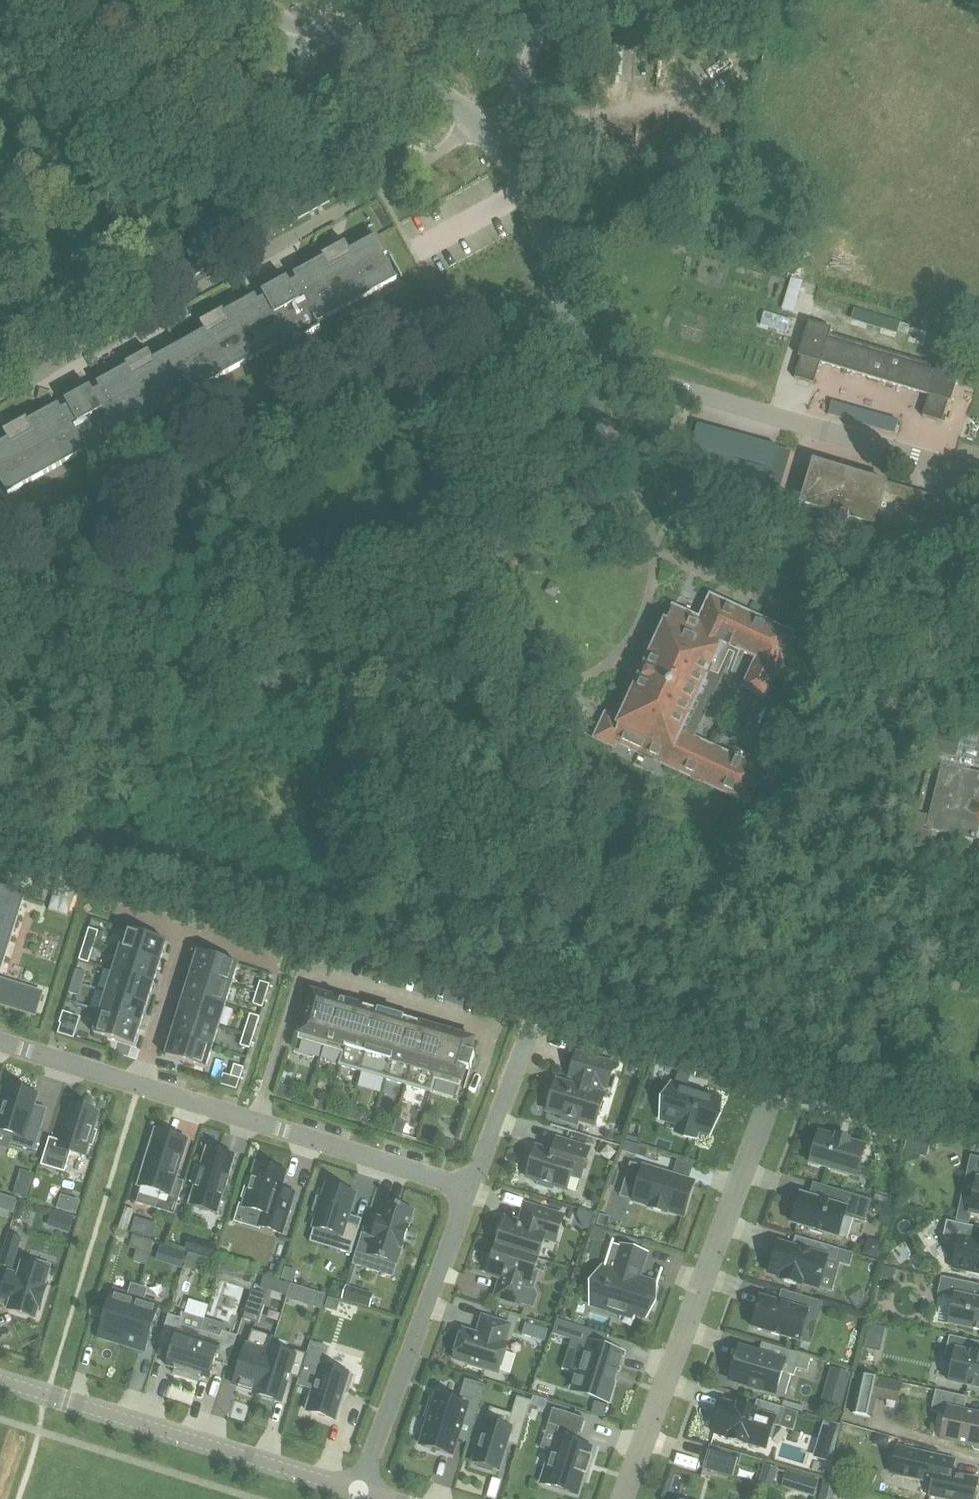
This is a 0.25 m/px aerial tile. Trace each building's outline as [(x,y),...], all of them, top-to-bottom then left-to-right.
[(325,182),(288,202),(298,219),(335,200),(325,182)] [(324,258),(296,274),(294,271),(252,294),(253,297),(225,313),(223,310),(200,322),(205,331),(153,360),(149,351),(126,363),(127,367),(99,383),(97,379),(55,403),(57,406),(28,422),(26,418),(4,431),(8,440),(0,444),(0,480),(8,495),(87,451),(90,456),(124,438),(121,432),(200,389),(203,395),(208,392),(205,386),(284,342),(287,348),(321,329),(318,324),(397,280),(384,257),(387,255),(377,236),(350,251),(345,242),(322,255),(324,258)] [(192,255),(157,275),(166,293),(202,272),(192,255)] [(794,316),(763,307),(758,326),(788,334),(794,316)] [(936,366),(907,358),(830,334),(832,329),(808,322),(798,356),(800,357),(794,378),(814,384),(820,363),(928,396),(922,416),(942,422),(946,423),(952,403),(950,402),(961,368),(938,361),(936,366)] [(776,447),(698,425),(685,471),(764,493),(776,447)] [(813,461),(800,504),(841,516),(837,529),(844,531),(839,548),(929,576),(941,535),(929,531),(939,499),(813,461)] [(795,533),(777,575),(793,582),(812,540),(795,533)] [(778,665),(792,635),(711,598),(700,621),(673,609),(633,695),(630,697),(625,707),(626,711),(622,721),(605,713),(594,738),(615,748),(618,742),(748,802),(765,764),(746,755),(742,763),(724,754),(722,751),(713,747),(710,748),(690,739),(733,645),(743,650),(744,653),(753,657),(757,656),(759,657),(745,688),(764,697),(779,666),(778,665)] [(934,741),(959,747),(962,735),(937,729),(934,741)] [(934,741),(931,752),(956,758),(959,747),(934,741)] [(954,791),(948,815),(978,822),(978,818),(978,786),(976,785),(978,775),(959,771),(942,767),(937,787),(954,791)] [(0,889),(0,974),(24,897),(0,889)] [(89,928),(85,940),(95,943),(99,931),(89,928)] [(127,929),(120,951),(160,963),(167,942),(127,929)] [(85,940),(82,951),(91,954),(95,943),(85,940)] [(154,984),(160,963),(120,951),(113,971),(154,984)] [(198,951),(192,973),(232,985),(239,964),(198,951)] [(76,970),(73,981),(82,984),(86,973),(76,970)] [(147,1004),(154,984),(113,971),(107,992),(147,1004)] [(225,1006),(232,985),(192,973),(185,993),(225,1006)] [(35,1015),(42,993),(0,979),(0,1004),(35,1015)] [(82,984),(73,981),(69,993),(79,996),(82,984)] [(260,982),(257,993),(266,996),(270,985),(260,982)] [(141,1025),(147,1004),(107,992),(101,1012),(141,1025)] [(294,1052),(320,1060),(337,999),(312,992),(308,1005),(304,1004),(300,1019),(303,1021),(294,1052)] [(185,993),(179,1014),(219,1027),(225,1006),(185,993)] [(266,996),(257,993),(253,1005),(263,1008),(266,996)] [(358,1005),(337,999),(320,1060),(340,1066),(358,1005)] [(379,1011),(358,1005),(340,1066),(361,1072),(379,1011)] [(361,1072),(386,1079),(403,1019),(379,1011),(361,1072)] [(63,1012),(59,1023),(69,1026),(73,1015),(63,1012)] [(134,1047),(141,1025),(101,1012),(94,1034),(134,1047)] [(213,1047),(219,1027),(179,1014),(172,1035),(213,1047)] [(424,1025),(403,1019),(386,1079),(406,1085),(424,1025)] [(248,1023),(244,1034),(254,1037),(257,1026),(248,1023)] [(406,1085),(431,1093),(449,1032),(424,1025),(406,1085)] [(466,1068),(470,1070),(475,1054),(470,1053),(474,1040),(449,1032),(431,1093),(456,1100),(466,1068)] [(254,1037),(244,1034),(240,1046),(250,1049),(254,1037)] [(206,1069),(213,1047),(172,1035),(166,1056),(206,1069)] [(656,1063),(679,1069),(674,1085),(673,1084),(662,1119),(679,1124),(677,1132),(695,1137),(697,1130),(709,1133),(720,1099),(686,1089),(691,1073),(695,1074),(700,1057),(662,1045),(656,1063)] [(607,1088),(614,1065),(577,1053),(570,1076),(575,1078),(572,1086),(556,1081),(554,1088),(551,1087),(546,1103),(549,1104),(547,1111),(564,1116),(562,1120),(578,1125),(579,1120),(595,1125),(604,1095),(599,1094),(602,1086),(607,1088)] [(240,1079),(244,1068),(234,1065),(231,1076),(240,1079)] [(42,1128),(28,1124),(37,1095),(10,1086),(0,1118),(0,1130),(14,1135),(11,1144),(35,1152),(42,1128)] [(97,1132),(92,1130),(98,1114),(72,1106),(61,1141),(49,1138),(41,1165),(65,1173),(72,1151),(85,1155),(88,1144),(92,1146),(97,1132)] [(920,1154),(926,1134),(912,1130),(906,1150),(920,1154)] [(185,1141),(158,1133),(153,1152),(147,1150),(141,1168),(148,1170),(142,1188),(160,1193),(155,1211),(174,1216),(184,1183),(173,1180),(185,1141)] [(835,1138),(819,1133),(810,1163),(856,1177),(865,1146),(849,1142),(850,1139),(836,1135),(835,1138)] [(557,1139),(552,1153),(536,1148),(534,1155),(531,1154),(526,1170),(529,1171),(527,1177),(539,1181),(538,1186),(553,1190),(554,1186),(567,1190),(571,1175),(581,1178),(590,1150),(557,1139)] [(216,1214),(234,1156),(208,1148),(201,1169),(196,1167),(191,1182),(197,1184),(190,1205),(216,1214)] [(974,1158),(969,1178),(977,1180),(970,1214),(978,1216),(978,1159),(974,1158)] [(286,1172),(257,1163),(252,1180),(249,1179),(243,1198),(246,1199),(244,1207),(263,1213),(259,1227),(282,1234),(290,1205),(277,1201),(281,1189),(286,1172)] [(667,1211),(683,1216),(694,1182),(644,1167),(643,1167),(630,1163),(627,1174),(640,1178),(633,1201),(649,1206),(649,1208),(666,1213),(667,1211)] [(27,1200),(34,1175),(21,1171),(14,1196),(27,1200)] [(331,1188),(326,1187),(322,1201),(316,1199),(312,1214),(317,1215),(313,1229),(340,1237),(335,1252),(351,1257),(359,1228),(346,1224),(354,1196),(349,1194),(350,1191),(332,1185),(331,1188)] [(871,1201),(824,1186),(819,1200),(800,1194),(792,1223),(809,1228),(809,1230),(824,1235),(825,1233),(838,1237),(838,1235),(848,1238),(853,1219),(865,1223),(871,1201)] [(4,1195),(0,1208),(13,1212),(16,1199),(4,1195)] [(385,1259),(397,1263),(413,1212),(401,1208),(401,1207),(397,1206),(396,1207),(384,1203),(373,1238),(362,1234),(353,1264),(366,1268),(371,1255),(380,1258),(380,1259),(384,1261),(385,1259)] [(496,1246),(538,1259),(545,1238),(553,1240),(557,1238),(561,1226),(557,1224),(560,1216),(525,1205),(521,1219),(523,1220),(522,1224),(520,1225),(519,1223),(505,1218),(504,1222),(501,1221),(496,1235),(499,1236),(496,1246)] [(590,1230),(595,1214),(580,1210),(578,1216),(585,1228),(590,1230)] [(74,1218),(52,1211),(48,1226),(70,1233),(74,1218)] [(151,1223),(136,1218),(131,1233),(151,1238),(155,1224),(151,1223)] [(946,1221),(943,1236),(945,1240),(958,1242),(953,1267),(978,1273),(978,1228),(946,1221)] [(0,1263),(0,1265),(13,1269),(22,1238),(9,1234),(0,1263)] [(792,1248),(778,1243),(769,1273),(783,1277),(782,1281),(800,1286),(801,1282),(819,1288),(827,1259),(836,1262),(839,1250),(796,1236),(792,1248)] [(217,1246),(189,1237),(184,1250),(213,1259),(217,1246)] [(151,1249),(154,1241),(142,1238),(140,1245),(151,1249)] [(154,1241),(151,1249),(163,1252),(165,1245),(154,1241)] [(631,1317),(633,1311),(644,1315),(648,1302),(651,1302),(651,1303),(652,1303),(658,1285),(637,1279),(642,1265),(646,1253),(623,1245),(622,1247),(612,1243),(604,1268),(603,1268),(592,1305),(616,1312),(631,1317)] [(538,1259),(496,1246),(493,1256),(490,1255),(486,1269),(489,1270),(488,1274),(501,1278),(503,1277),(504,1279),(502,1283),(500,1282),(496,1296),(524,1305),(524,1304),(521,1303),(526,1286),(534,1288),(539,1272),(535,1270),(538,1259)] [(187,1252),(174,1248),(169,1265),(182,1269),(187,1252)] [(189,1253),(185,1267),(197,1271),(201,1257),(189,1253)] [(9,1272),(1,1299),(11,1302),(9,1309),(35,1317),(37,1310),(39,1311),(47,1284),(46,1283),(49,1272),(23,1264),(19,1275),(9,1272)] [(942,1277),(939,1294),(955,1298),(949,1324),(978,1330),(978,1285),(942,1277)] [(122,1344),(140,1287),(131,1284),(128,1295),(113,1291),(98,1337),(122,1344)] [(140,1287),(122,1344),(145,1352),(160,1305),(145,1301),(148,1290),(140,1287)] [(346,1287),(343,1299),(370,1307),(373,1295),(346,1287)] [(267,1295),(252,1290),(243,1319),(258,1324),(267,1295)] [(324,1296),(313,1292),(309,1305),(320,1309),(324,1296)] [(806,1317),(815,1320),(820,1302),(789,1293),(786,1304),(762,1297),(753,1328),(799,1341),(806,1317)] [(161,1338),(175,1342),(167,1367),(176,1369),(174,1374),(187,1378),(201,1331),(182,1325),(184,1319),(169,1315),(161,1338)] [(463,1331),(454,1358),(468,1363),(467,1366),(483,1371),(484,1368),(498,1372),(507,1344),(504,1343),(509,1325),(483,1317),(478,1335),(463,1331)] [(552,1334),(586,1345),(572,1389),(608,1401),(623,1354),(599,1347),(603,1334),(557,1319),(552,1334)] [(522,1333),(534,1336),(537,1325),(526,1321),(522,1333)] [(258,1392),(271,1349),(275,1337),(252,1330),(235,1385),(258,1392)] [(237,1336),(222,1331),(220,1337),(202,1331),(201,1331),(187,1378),(199,1382),(200,1377),(209,1380),(214,1362),(217,1355),(230,1359),(237,1336)] [(975,1342),(950,1336),(946,1355),(955,1357),(949,1381),(978,1388),(978,1354),(973,1353),(975,1342)] [(314,1389),(307,1410),(336,1419),(344,1392),(348,1393),(354,1375),(323,1365),(328,1347),(311,1342),(298,1384),(314,1389)] [(292,1356),(271,1349),(258,1392),(257,1395),(280,1402),(288,1376),(299,1380),(307,1354),(294,1350),(292,1356)] [(807,1371),(811,1358),(787,1351),(784,1362),(739,1349),(730,1380),(747,1385),(746,1388),(760,1392),(761,1389),(776,1393),(782,1372),(794,1376),(796,1368),(807,1371)] [(901,1384),(862,1375),(853,1415),(869,1418),(874,1395),(898,1400),(901,1384)] [(421,1446),(452,1455),(462,1423),(473,1426),(486,1386),(465,1379),(458,1402),(437,1395),(435,1401),(431,1400),(425,1417),(429,1419),(421,1446)] [(931,1412),(945,1415),(940,1439),(971,1446),(974,1450),(978,1451),(978,1415),(964,1411),(967,1397),(935,1390),(931,1412)] [(488,1421),(475,1462),(479,1463),(478,1468),(493,1472),(494,1468),(498,1469),(506,1443),(518,1446),(532,1401),(517,1397),(508,1427),(488,1421)] [(746,1443),(766,1449),(769,1438),(772,1439),(775,1429),(772,1428),(773,1425),(780,1427),(785,1409),(757,1400),(754,1410),(739,1406),(738,1407),(723,1403),(714,1433),(729,1438),(729,1440),(746,1445),(746,1443)] [(542,1483),(576,1494),(583,1474),(587,1476),(588,1471),(589,1471),(592,1462),(591,1462),(593,1457),(588,1456),(591,1448),(577,1444),(579,1434),(581,1435),(586,1419),(553,1409),(548,1425),(559,1428),(542,1483)] [(813,1457),(832,1462),(840,1424),(824,1420),(813,1457)] [(710,1446),(706,1460),(737,1469),(741,1455),(710,1446)] [(895,1453),(890,1473),(933,1483),(930,1496),(945,1498),(976,1498),(977,1494),(975,1491),(977,1479),(951,1474),(954,1461),(896,1448),(895,1453)] [(787,1471),(782,1487),(814,1497),(819,1481),(787,1471)] [(819,1498),(833,1498),(837,1482),(824,1479),(819,1498)]
